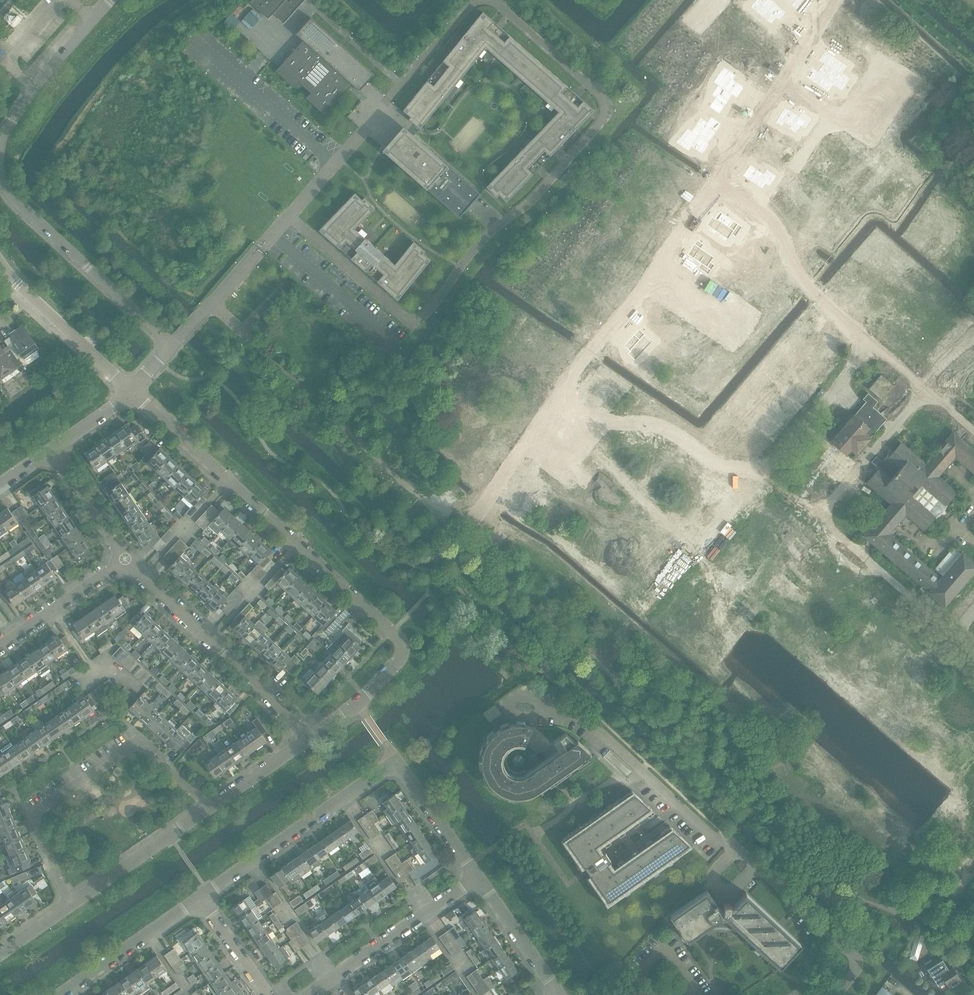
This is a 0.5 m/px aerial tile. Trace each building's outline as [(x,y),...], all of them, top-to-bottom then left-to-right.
[(250,2),(269,19),(273,13),(284,23),(304,0),(252,0),(250,2)] [(706,16),(715,24),(731,6),(724,0),(720,0),(706,16)] [(751,7),(771,25),(777,18),(779,21),(786,13),(771,0),(763,0),(762,1),(761,0),(756,0),(751,7)] [(794,1),(791,5),(797,11),(806,0),(793,0),(794,1)] [(731,6),(715,24),(725,32),(740,14),(731,6)] [(403,110),(403,111),(411,117),(409,119),(420,128),(486,47),(559,112),(486,187),(497,197),(499,195),(506,202),(577,128),(594,111),(483,12),(403,110)] [(740,14),(725,32),(734,40),(749,22),(740,14)] [(303,40),(276,71),(295,88),(300,82),(311,93),(306,98),(325,115),(352,85),(359,91),(374,75),(311,18),(296,34),(303,40)] [(749,22),(734,40),(743,49),(748,43),(757,33),(759,31),(749,22)] [(758,33),(749,44),(766,59),(776,48),(758,33)] [(825,51),(819,60),(824,64),(821,68),(847,85),(851,79),(843,74),(848,67),(825,51)] [(721,59),(719,61),(725,65),(724,67),(732,73),(736,68),(732,65),(722,56),(721,58),(720,59),(721,59)] [(697,62),(694,67),(705,75),(709,69),(697,62)] [(714,82),(713,82),(718,85),(733,95),(737,98),(744,87),(733,80),(736,75),(732,73),(724,67),(714,82)] [(813,68),(807,77),(829,92),(834,85),(843,91),(847,85),(821,68),(819,72),(813,68)] [(685,85),(681,91),(687,96),(692,89),(685,85)] [(715,97),(709,107),(720,114),(733,95),(718,85),(711,95),(715,97)] [(785,107),(775,122),(782,127),(785,123),(791,127),(789,129),(796,133),(797,131),(798,131),(801,126),(805,129),(812,119),(802,112),(799,117),(785,107)] [(691,131),(691,132),(709,143),(722,124),(711,117),(707,122),(705,126),(698,122),(691,131)] [(701,118),(698,122),(705,126),(707,122),(701,118)] [(480,194),(404,126),(383,150),(459,218),(480,194)] [(687,129),(676,142),(689,151),(692,147),(703,155),(710,144),(709,143),(691,132),(691,131),(687,129)] [(881,138),(865,156),(875,165),(890,146),(881,138)] [(890,146),(875,165),(884,172),(900,153),(890,146)] [(900,153),(884,172),(893,180),(909,161),(900,153)] [(909,161),(893,180),(902,188),(918,169),(909,161)] [(750,165),(743,175),(763,189),(766,184),(770,186),(777,176),(767,170),(764,174),(750,165)] [(793,189),(790,194),(800,200),(814,180),(804,174),(801,178),(798,182),(796,186),(793,189)] [(814,180),(800,200),(810,207),(824,187),(814,180)] [(824,187),(810,207),(820,214),(834,194),(824,187)] [(362,200),(355,193),(319,230),(398,300),(431,260),(423,254),(425,251),(413,242),(395,265),(354,229),(375,208),(364,198),(362,200)] [(834,194),(820,214),(830,221),(843,200),(834,194)] [(843,200),(830,221),(840,228),(854,207),(843,200)] [(712,217),(706,225),(710,228),(708,229),(715,234),(717,232),(720,235),(719,236),(726,241),(727,239),(728,240),(732,234),(736,237),(743,227),(720,212),(715,219),(712,217)] [(697,239),(687,254),(701,263),(698,268),(708,274),(715,264),(711,262),(714,256),(701,248),(704,244),(697,239)] [(734,249),(729,255),(734,259),(739,253),(734,249)] [(741,258),(737,263),(741,267),(745,262),(741,258)] [(733,276),(729,280),(738,288),(754,270),(745,262),(741,267),(737,271),(733,276)] [(737,263),(733,268),(737,271),(741,267),(737,263)] [(733,268),(729,272),(733,276),(737,271),(733,268)] [(754,270),(738,288),(747,296),(763,278),(754,270)] [(729,272),(725,277),(729,280),(733,276),(729,272)] [(684,276),(673,292),(715,322),(726,306),(684,276)] [(763,278),(747,296),(757,304),(772,286),(763,278)] [(772,286),(757,304),(766,312),(782,294),(772,286)] [(661,306),(653,318),(672,331),(680,319),(661,306)] [(672,331),(668,337),(679,344),(692,324),(681,317),(680,319),(672,331)] [(692,324),(679,344),(689,350),(702,331),(692,324)] [(24,360),(39,349),(23,327),(10,336),(11,337),(5,341),(10,349),(18,360),(22,357),(24,360)] [(639,329),(624,346),(631,351),(628,354),(636,361),(653,341),(639,329)] [(702,331),(689,350),(699,357),(712,337),(702,331)] [(712,337),(699,357),(709,364),(722,344),(712,337)] [(722,344),(709,364),(719,371),(732,351),(722,344)] [(1,379),(10,373),(17,368),(20,372),(24,369),(18,360),(10,349),(4,353),(0,347),(0,378),(1,379)] [(882,400),(892,389),(895,386),(881,374),(868,389),(882,400)] [(470,384),(467,388),(474,393),(477,388),(470,384)] [(839,429),(829,439),(831,441),(846,454),(851,449),(857,454),(861,449),(870,438),(871,437),(872,436),(887,419),(881,414),(873,407),(878,401),(868,393),(863,399),(866,401),(855,414),(854,415),(852,413),(842,424),(839,429)] [(128,447),(133,443),(135,445),(138,442),(139,443),(146,439),(136,424),(130,428),(128,425),(117,432),(128,447)] [(117,454),(128,447),(117,432),(107,439),(117,454)] [(953,432),(926,464),(900,442),(883,462),(876,456),(871,462),(878,468),(866,482),(891,504),(864,536),(922,585),(919,589),(924,592),(926,589),(929,591),(929,592),(945,606),(973,572),(973,562),(963,553),(963,552),(955,545),(935,569),(943,575),(940,579),(889,534),(905,515),(924,530),(956,493),(938,477),(955,457),(973,473),(973,450),(953,432)] [(107,461),(117,454),(107,439),(97,446),(107,461)] [(147,456),(155,446),(150,441),(142,451),(147,456)] [(96,468),(107,461),(97,446),(86,454),(96,468)] [(147,456),(143,460),(147,464),(148,462),(157,470),(170,457),(161,449),(159,450),(155,446),(147,456)] [(167,479),(179,466),(170,457),(157,470),(167,479)] [(133,470),(140,466),(138,462),(131,466),(133,470)] [(176,487),(188,474),(179,466),(167,479),(176,487)] [(118,478),(117,476),(114,472),(104,479),(108,485),(118,478)] [(117,476),(118,478),(122,482),(125,480),(120,473),(117,476)] [(136,482),(139,479),(134,473),(130,476),(136,482)] [(185,496),(198,483),(188,474),(176,487),(185,496)] [(129,493),(122,482),(118,478),(108,485),(111,489),(107,492),(114,503),(129,493)] [(148,489),(142,483),(140,486),(139,486),(144,492),(148,489)] [(157,489),(152,483),(148,486),(154,492),(157,489)] [(185,496),(182,499),(192,508),(195,505),(199,508),(207,499),(206,499),(203,496),(207,491),(198,483),(185,496)] [(41,507),(56,497),(49,486),(43,491),(40,486),(29,494),(32,498),(34,496),(41,507)] [(165,498),(160,492),(157,495),(162,501),(165,498)] [(122,513),(136,503),(129,493),(114,503),(122,513)] [(156,498),(151,493),(147,495),(146,496),(152,502),(156,498)] [(48,517),(63,507),(56,497),(41,507),(48,517)] [(171,510),(174,508),(168,501),(165,504),(171,510)] [(164,508),(159,502),(156,504),(155,505),(160,511),(164,508)] [(129,523),(143,513),(136,503),(122,513),(129,523)] [(24,519),(25,518),(30,515),(23,505),(17,509),(24,519)] [(191,517),(199,508),(195,505),(187,513),(191,517)] [(209,517),(216,509),(212,505),(204,513),(209,517)] [(55,527),(70,517),(63,507),(48,517),(55,527)] [(17,509),(12,513),(9,508),(0,514),(0,517),(9,530),(20,522),(21,521),(24,519),(17,509)] [(216,509),(209,517),(213,521),(208,526),(218,535),(222,530),(234,517),(225,508),(221,513),(216,509)] [(169,520),(173,517),(167,511),(164,514),(169,520)] [(179,520),(183,517),(177,511),(174,514),(179,520)] [(136,533),(150,524),(143,513),(129,523),(136,533)] [(200,526),(208,517),(209,517),(204,513),(196,522),(200,526)] [(9,530),(0,517),(0,536),(9,530)] [(62,537),(77,527),(70,517),(55,527),(62,537)] [(205,530),(213,521),(209,517),(208,517),(200,526),(205,530)] [(232,538),(244,525),(234,517),(222,530),(232,538)] [(28,531),(32,528),(25,518),(24,519),(21,521),(28,531)] [(153,547),(162,538),(158,534),(150,524),(136,533),(143,544),(147,541),(153,547)] [(240,547),(253,533),(244,525),(232,538),(240,547)] [(69,547),(84,537),(77,527),(62,537),(69,547)] [(35,541),(39,538),(32,528),(28,531),(35,541)] [(162,538),(166,542),(174,533),(170,529),(162,538)] [(250,555),(262,542),(253,533),(240,547),(250,555)] [(19,544),(21,548),(31,541),(28,537),(19,544)] [(84,537),(69,547),(77,558),(75,559),(77,562),(91,553),(89,549),(91,548),(84,537)] [(207,546),(210,543),(204,537),(201,541),(207,546)] [(42,551),(46,548),(39,538),(35,541),(42,551)] [(158,551),(166,542),(162,538),(153,547),(158,551)] [(176,552),(184,543),(180,539),(172,548),(176,552)] [(263,567),(271,559),(267,555),(271,551),(262,542),(250,555),(259,564),(263,567)] [(183,554),(189,548),(184,543),(176,552),(181,556),(183,554)] [(11,555),(21,548),(19,544),(8,551),(11,555)] [(23,551),(26,555),(36,548),(33,544),(23,551)] [(213,546),(210,549),(216,555),(219,551),(213,546)] [(52,560),(53,558),(46,548),(42,551),(49,561),(52,560)] [(168,561),(176,552),(172,548),(164,557),(168,561)] [(205,548),(202,552),(207,557),(211,554),(205,548)] [(11,555),(8,551),(0,557),(0,561),(1,562),(11,555)] [(16,562),(26,555),(23,551),(13,558),(16,562)] [(190,565),(193,562),(183,554),(181,556),(176,552),(168,561),(173,565),(169,569),(179,577),(190,565)] [(222,554),(219,558),(225,563),(228,560),(222,554)] [(52,560),(59,570),(65,565),(58,555),(53,558),(52,560)] [(220,569),(223,565),(214,557),(211,560),(220,569)] [(6,569),(16,562),(13,558),(3,565),(6,569)] [(268,571),(276,563),(271,559),(263,567),(268,571)] [(54,573),(59,570),(52,560),(49,561),(37,570),(46,584),(57,577),(54,573)] [(237,568),(231,563),(228,566),(234,572),(237,568)] [(255,576),(263,567),(259,564),(251,573),(255,576)] [(37,570),(36,571),(32,565),(25,570),(27,571),(25,573),(26,574),(25,575),(24,575),(26,578),(27,577),(36,591),(46,584),(37,570)] [(188,586),(200,573),(190,565),(179,577),(188,586)] [(223,565),(220,569),(226,574),(229,571),(223,565)] [(259,580),(268,571),(263,567),(255,576),(259,580)] [(287,590),(299,576),(290,568),(286,572),(281,568),(273,577),(278,581),(287,590)] [(241,571),(237,575),(244,580),(247,577),(241,571)] [(23,572),(13,579),(16,584),(26,598),(36,591),(27,577),(26,578),(24,575),(25,575),(23,572)] [(197,594),(208,582),(200,573),(188,586),(197,594)] [(232,574),(229,577),(235,583),(238,579),(233,574),(232,574)] [(296,598),(309,585),(299,576),(287,590),(296,598)] [(270,590),(278,581),(273,577),(265,586),(270,590)] [(216,583),(213,586),(208,582),(197,594),(206,603),(218,590),(217,590),(220,587),(216,583)] [(15,606),(26,598),(16,584),(6,592),(1,595),(8,605),(12,601),(15,606)] [(305,607),(318,593),(309,585),(296,598),(305,607)] [(223,611),(231,603),(226,598),(228,596),(225,592),(223,595),(218,590),(206,603),(216,611),(219,608),(223,611)] [(231,603),(239,594),(234,590),(228,596),(226,598),(231,603)] [(315,615),(327,602),(318,593),(305,607),(315,615)] [(235,607),(243,598),(239,594),(231,603),(235,607)] [(126,612),(125,610),(130,606),(123,596),(118,599),(116,595),(105,602),(115,616),(117,618),(126,612)] [(266,600),(266,601),(272,606),(275,603),(269,597),(266,600)] [(261,600),(258,603),(263,608),(266,605),(261,600)] [(117,618),(115,616),(105,602),(95,609),(107,627),(116,620),(115,619),(117,618)] [(327,602),(315,615),(324,623),(321,627),(325,631),(337,617),(333,613),(336,610),(327,602)] [(156,621),(146,613),(152,607),(147,603),(138,613),(130,622),(129,624),(132,627),(130,630),(139,639),(143,634),(144,634),(156,621)] [(235,607),(231,603),(223,611),(227,615),(235,607)] [(246,616),(254,608),(249,603),(241,612),(246,616)] [(278,606),(275,609),(281,614),(284,611),(278,606)] [(95,609),(85,617),(95,631),(98,635),(108,628),(107,627),(95,609)] [(255,625),(246,616),(241,612),(233,621),(238,625),(234,629),(244,637),(255,625)] [(287,614),(284,617),(290,623),(293,620),(287,614)] [(79,642),(95,631),(85,617),(74,624),(77,628),(72,632),(79,642)] [(279,617),(276,620),(282,625),(285,622),(279,617)] [(337,617),(325,631),(330,635),(342,621),(337,617)] [(253,645),(264,633),(268,629),(259,620),(255,625),(244,637),(253,645)] [(153,643),(165,630),(156,621),(144,634),(153,643)] [(296,623),(293,626),(299,631),(302,628),(296,623)] [(128,633),(130,630),(132,627),(129,624),(124,629),(128,633)] [(294,630),(288,625),(285,629),(291,634),(294,630)] [(361,647),(358,644),(360,643),(361,642),(361,641),(360,640),(346,627),(342,631),(343,632),(335,640),(340,644),(353,656),(361,647)] [(122,639),(128,633),(124,629),(118,635),(122,639)] [(162,651),(174,638),(165,630),(153,643),(162,651)] [(306,631),(303,634),(309,640),(312,636),(306,631)] [(262,654),(273,641),(264,633),(253,645),(262,654)] [(298,634),(295,637),(300,642),(304,639),(298,634)] [(47,643),(57,657),(73,646),(66,636),(61,639),(58,635),(47,643)] [(171,660),(183,647),(174,638),(162,651),(171,660)] [(312,648),(316,643),(317,642),(314,638),(308,644),(312,648)] [(353,656),(340,644),(335,640),(327,649),(332,653),(344,665),(353,656)] [(123,645),(129,651),(132,647),(126,641),(123,645)] [(271,663),(283,650),(273,641),(262,654),(271,663)] [(47,664),(57,657),(47,643),(37,650),(47,664)] [(105,645),(98,649),(101,654),(108,649),(105,645)] [(117,660),(126,651),(121,647),(113,656),(117,660)] [(180,668),(192,655),(183,647),(171,660),(180,668)] [(305,648),(300,654),(303,657),(309,651),(305,648)] [(50,668),(47,664),(37,650),(27,657),(37,671),(40,675),(50,668)] [(135,650),(132,653),(138,659),(141,655),(135,650)] [(296,663),(291,658),(283,650),(271,663),(280,671),(284,667),(288,671),(296,663)] [(122,664),(130,655),(126,651),(117,660),(122,664)] [(336,674),(344,665),(332,653),(323,663),(336,674)] [(126,668),(135,659),(130,655),(122,664),(126,668)] [(189,677),(201,664),(192,655),(180,668),(189,677)] [(300,660),(294,655),(291,658),(296,663),(297,664),(300,660)] [(27,678),(37,671),(27,657),(17,664),(27,678)] [(150,664),(144,658),(141,662),(147,667),(150,664)] [(131,672),(139,663),(135,659),(126,668),(131,672)] [(135,676),(143,667),(139,663),(131,672),(135,676)] [(301,667),(297,664),(296,663),(288,671),(293,676),(301,667)] [(327,684),(336,674),(323,663),(314,672),(327,684)] [(16,685),(27,678),(17,664),(7,671),(16,685)] [(198,685),(210,672),(201,664),(189,677),(198,685)] [(139,680),(147,671),(143,667),(135,676),(139,680)] [(153,667),(150,670),(156,676),(159,672),(153,667)] [(67,671),(64,668),(59,672),(62,675),(61,675),(64,680),(70,675),(67,671)] [(16,685),(7,671),(0,676),(0,694),(1,696),(16,685)] [(144,685),(152,676),(147,671),(139,680),(144,685)] [(207,693),(219,681),(210,672),(198,685),(207,693)] [(319,693),(327,684),(314,672),(302,685),(310,692),(314,689),(319,693)] [(162,675),(159,678),(165,684),(168,681),(162,675)] [(152,676),(144,685),(148,688),(156,679),(152,676)] [(105,683),(112,693),(117,690),(110,679),(105,683)] [(61,685),(64,689),(71,685),(68,680),(61,685)] [(217,702),(229,689),(219,681),(207,693),(217,702)] [(107,697),(112,693),(105,683),(100,686),(107,697)] [(162,693),(166,689),(159,683),(154,688),(160,694),(161,692),(162,693)] [(171,684),(168,687),(174,693),(177,689),(171,684)] [(43,694),(50,689),(47,685),(40,690),(43,694)] [(57,694),(64,689),(61,685),(54,690),(57,694)] [(102,700),(107,697),(100,686),(95,690),(102,700)] [(122,700),(130,691),(125,687),(117,696),(122,700)] [(166,689),(162,693),(168,698),(171,694),(166,689)] [(229,689),(217,702),(230,715),(239,706),(234,702),(238,698),(229,689)] [(97,704),(102,700),(95,690),(90,693),(97,704)] [(126,704),(135,695),(130,691),(122,700),(126,704)] [(180,692),(177,695),(183,701),(186,698),(180,692)] [(93,707),(97,704),(90,693),(75,704),(84,718),(95,710),(93,707)] [(41,699),(44,703),(50,699),(47,694),(41,699)] [(26,699),(29,703),(35,700),(32,695),(26,699)] [(140,717),(152,704),(142,695),(139,698),(135,695),(126,704),(140,717)] [(23,708),(29,703),(26,699),(20,704),(23,708)] [(44,703),(41,699),(34,704),(37,708),(38,707),(40,710),(45,706),(44,703)] [(180,709),(184,706),(177,699),(174,703),(180,709)] [(195,706),(189,700),(186,704),(192,709),(195,706)] [(75,725),(84,718),(75,704),(65,711),(75,725)] [(149,725),(161,713),(152,704),(140,717),(149,725)] [(495,705),(483,713),(490,722),(502,714),(495,705)] [(26,716),(33,711),(30,706),(23,711),(26,716)] [(186,715),(190,711),(184,706),(180,709),(186,715)] [(198,709),(195,712),(201,718),(204,715),(198,709)] [(64,732),(75,725),(65,711),(54,718),(64,732)] [(158,734),(172,718),(169,720),(161,713),(149,725),(158,734)] [(11,720),(14,725),(20,720),(17,716),(11,720)] [(208,717),(204,721),(210,726),(214,723),(208,717)] [(54,739),(64,732),(54,718),(44,725),(54,739)] [(167,742),(179,729),(175,726),(177,723),(172,718),(158,734),(167,742)] [(230,718),(223,723),(226,727),(233,722),(230,718)] [(247,734),(257,749),(267,741),(263,735),(268,731),(258,718),(253,721),(257,727),(247,734)] [(6,730),(14,725),(11,720),(3,725),(6,730)] [(530,745),(525,742),(532,725),(531,725),(526,723),(520,723),(514,723),(509,724),(503,726),(499,729),(494,733),(490,737),(487,742),(485,747),(484,752),(483,758),(483,764),(485,769),(487,775),(490,779),(493,784),(497,788),(502,791),(507,793),(513,794),(518,795),(524,795),(530,793),(535,791),(540,788),(542,791),(558,780),(589,758),(587,755),(592,752),(579,740),(576,742),(566,732),(556,739),(563,750),(545,763),(535,749),(530,745)] [(179,729),(167,742),(176,751),(178,749),(182,753),(186,749),(198,737),(197,736),(184,724),(179,729)] [(44,746),(54,739),(44,725),(34,732),(44,746)] [(213,730),(216,734),(223,729),(220,725),(213,730)] [(209,739),(216,734),(213,730),(206,735),(209,739)] [(34,753),(44,746),(34,732),(24,739),(34,753)] [(247,734),(237,741),(247,755),(257,749),(247,734)] [(23,760),(34,753),(24,739),(13,746),(23,760)] [(204,743),(200,739),(188,751),(193,755),(204,743)] [(236,763),(247,755),(237,741),(226,748),(236,763)] [(13,767),(23,760),(13,746),(11,743),(1,750),(4,753),(13,767)] [(226,770),(236,763),(226,748),(216,755),(226,770)] [(13,767),(4,753),(0,756),(0,770),(3,774),(13,767)] [(210,760),(206,763),(216,777),(226,770),(214,753),(210,756),(210,759),(210,760)] [(593,817),(562,839),(568,849),(566,850),(570,855),(572,854),(578,863),(576,865),(580,869),(582,868),(582,869),(585,867),(591,874),(587,876),(588,877),(586,878),(589,883),(591,882),(608,906),(625,894),(627,895),(632,892),(630,890),(640,884),(641,885),(646,882),(644,880),(654,874),(655,876),(660,872),(659,870),(668,864),(670,866),(674,862),(673,860),(693,846),(670,825),(660,832),(662,834),(653,840),(652,838),(646,842),(648,844),(639,850),(637,848),(632,852),(633,854),(625,860),(623,858),(618,862),(619,864),(615,867),(611,861),(612,860),(606,852),(605,852),(601,846),(605,843),(606,845),(612,842),(610,840),(619,834),(621,836),(626,832),(625,830),(633,824),(635,826),(640,822),(639,820),(647,814),(649,816),(656,811),(633,790),(613,804),(611,802),(606,805),(608,807),(598,814),(597,812),(592,815),(593,817)] [(387,816),(403,804),(396,794),(390,798),(387,794),(379,799),(383,803),(384,802),(388,808),(383,811),(387,816)] [(13,814),(8,802),(0,805),(0,819),(13,814)] [(398,822),(410,814),(403,804),(387,816),(393,825),(398,822)] [(375,824),(380,820),(373,810),(368,814),(375,824)] [(17,825),(13,814),(0,819),(0,828),(1,832),(17,825)] [(370,827),(375,824),(368,814),(363,817),(370,827)] [(405,832),(416,824),(410,814),(398,822),(405,832)] [(365,830),(370,827),(363,817),(358,820),(365,830)] [(341,827),(349,838),(359,831),(351,820),(341,827)] [(375,824),(370,827),(377,837),(382,834),(375,824)] [(412,842),(423,834),(416,824),(405,832),(412,842)] [(6,843),(22,837),(17,825),(1,832),(6,843)] [(339,845),(349,838),(341,827),(331,834),(339,845)] [(370,827),(365,830),(372,841),(377,837),(370,827)] [(390,843),(394,840),(389,832),(385,835),(390,843)] [(329,852),(339,845),(331,834),(321,841),(329,852)] [(414,855),(430,844),(423,834),(412,842),(415,847),(411,850),(414,855)] [(11,855),(27,848),(22,837),(6,843),(11,855)] [(394,840),(390,843),(395,850),(399,846),(394,840)] [(319,859),(329,852),(321,841),(311,848),(319,859)] [(430,844),(414,855),(421,865),(437,854),(430,844)] [(369,847),(359,854),(363,859),(373,852),(369,847)] [(5,857),(10,868),(8,869),(10,875),(31,866),(29,861),(31,860),(27,848),(11,855),(5,857)] [(318,859),(319,859),(311,848),(301,854),(309,866),(312,869),(321,863),(318,859)] [(398,866),(403,863),(396,853),(391,856),(398,866)] [(312,869),(309,866),(301,854),(292,861),(302,876),(312,869)] [(365,861),(369,867),(378,860),(375,855),(365,861)] [(393,870),(398,866),(391,856),(386,860),(393,870)] [(350,861),(353,866),(359,861),(356,857),(350,861)] [(403,863),(410,873),(414,870),(407,860),(403,863)] [(292,883),(302,876),(292,861),(282,868),(292,883)] [(345,871),(353,866),(350,861),(342,867),(345,871)] [(368,867),(369,867),(365,861),(359,865),(364,872),(368,868),(368,867)] [(405,877),(410,873),(403,863),(398,866),(405,877)] [(400,880),(405,877),(398,866),(393,870),(400,880)] [(292,884),(292,883),(282,868),(271,875),(279,886),(289,880),(292,884)] [(330,875),(333,879),(340,875),(337,871),(330,875)] [(345,875),(348,879),(354,875),(351,871),(345,875)] [(14,884),(29,877),(27,872),(12,878),(14,884)] [(325,885),(333,879),(330,875),(322,881),(325,885)] [(340,885),(348,879),(345,875),(337,881),(340,885)] [(379,883),(387,894),(398,887),(390,875),(379,883)] [(378,901),(387,894),(379,883),(370,889),(378,901)] [(267,899),(271,896),(274,894),(267,884),(260,889),(267,899)] [(311,889),(314,893),(320,889),(317,884),(311,889)] [(325,889),(328,893),(335,889),(331,884),(325,889)] [(17,895),(28,911),(26,909),(37,901),(27,887),(17,895)] [(267,899),(260,889),(255,893),(259,899),(253,902),(256,907),(267,899)] [(306,899),(314,893),(311,889),(303,894),(306,899)] [(320,899),(328,893),(325,889),(317,894),(320,899)] [(368,908),(378,901),(370,889),(360,896),(368,908)] [(28,911),(17,895),(13,890),(7,895),(10,899),(6,902),(16,916),(22,912),(23,914),(28,911)] [(271,896),(278,906),(284,902),(277,892),(274,894),(271,896)] [(672,918),(687,939),(714,920),(714,928),(717,927),(719,927),(720,927),(722,927),(723,927),(725,927),(727,927),(728,928),(730,928),(732,929),(733,930),(735,922),(782,965),(800,946),(747,896),(737,907),(735,904),(733,906),(731,906),(732,904),(720,903),(720,905),(719,905),(717,903),(715,905),(706,894),(672,918)] [(300,895),(290,902),(293,907),(304,900),(300,895)] [(249,896),(234,907),(241,917),(256,907),(249,896)] [(271,896),(267,899),(274,909),(278,906),(271,896)] [(358,914),(368,908),(360,896),(350,903),(358,914)] [(306,902),(310,908),(314,905),(310,899),(306,902)] [(16,916),(6,902),(0,906),(0,915),(7,925),(6,923),(16,916)] [(299,916),(310,908),(306,902),(295,910),(299,916)] [(348,921),(358,914),(350,903),(340,910),(348,921)] [(464,903),(458,907),(461,912),(467,908),(464,903)] [(259,920),(258,919),(262,916),(256,907),(241,917),(248,927),(259,920)] [(338,928),(348,921),(340,910),(330,917),(338,928)] [(472,929),(484,921),(477,911),(463,920),(465,923),(464,927),(467,932),(472,929)] [(274,923),(279,920),(274,912),(269,916),(274,923)] [(328,935),(338,928),(330,917),(320,924),(328,935)] [(262,924),(259,920),(248,927),(254,937),(266,929),(265,929),(270,926),(266,921),(262,924)] [(279,920),(274,923),(279,930),(284,927),(279,920)] [(479,939),(491,931),(484,921),(472,929),(479,939)] [(304,932),(297,922),(292,925),(299,936),(304,932)] [(320,924),(310,931),(318,942),(319,942),(320,945),(326,941),(324,938),(328,935),(320,924)] [(289,942),(294,939),(299,936),(292,925),(287,929),(286,932),(292,940),(289,942)] [(449,930),(456,940),(461,937),(454,927),(449,930)] [(198,932),(197,933),(194,928),(178,939),(181,945),(183,943),(190,953),(205,942),(198,932)] [(261,947),(272,939),(266,929),(254,937),(261,947)] [(456,940),(449,930),(444,934),(451,944),(456,940)] [(482,952),(498,940),(491,931),(479,939),(486,948),(481,951),(482,952)] [(299,936),(306,946),(311,942),(304,932),(299,936)] [(447,947),(451,944),(444,934),(440,937),(447,947)] [(919,952),(924,936),(917,934),(912,950),(919,952)] [(301,949),(306,946),(299,936),(294,939),(301,949)] [(422,944),(430,955),(440,948),(432,936),(422,944)] [(268,957),(284,946),(283,945),(279,948),(272,939),(261,947),(268,957)] [(296,953),(301,949),(294,939),(289,942),(296,953)] [(451,944),(458,953),(463,950),(456,940),(451,944)] [(493,958),(505,950),(498,940),(482,952),(484,956),(489,952),(493,958)] [(197,963),(212,952),(205,942),(190,953),(197,963)] [(430,955),(422,944),(412,950),(423,966),(432,959),(430,955)] [(453,956),(458,953),(451,944),(447,947),(453,956)] [(284,946),(268,957),(275,967),(287,959),(286,959),(290,956),(284,946)] [(177,962),(181,959),(174,949),(169,952),(177,962)] [(471,959),(476,956),(471,949),(466,952),(471,959)] [(413,972),(423,966),(412,950),(402,957),(413,972)] [(500,968),(511,960),(505,950),(493,958),(500,968)] [(172,966),(177,962),(169,952),(165,955),(172,966)] [(204,972),(219,962),(212,952),(197,963),(204,972)] [(147,962),(157,977),(168,970),(158,955),(147,962)] [(476,956),(471,959),(476,966),(480,963),(476,956)] [(403,979),(413,972),(402,957),(392,964),(403,979)] [(950,987),(961,980),(950,963),(947,965),(942,958),(928,968),(939,984),(945,980),(950,987)] [(177,962),(180,967),(185,964),(181,959),(177,962)] [(511,960),(500,968),(507,978),(518,970),(511,960)] [(148,984),(157,977),(147,962),(137,969),(148,984)] [(184,973),(180,967),(177,962),(172,966),(179,976),(184,973)] [(211,982),(226,972),(219,962),(204,972),(211,982)] [(451,963),(441,970),(440,970),(444,976),(454,969),(451,963)] [(403,979),(392,964),(383,971),(391,982),(400,975),(403,979)] [(147,984),(148,984),(137,969),(128,976),(141,994),(150,988),(147,984)] [(483,980),(484,979),(477,970),(472,973),(479,983),(483,980)] [(390,983),(391,982),(383,971),(373,978),(381,989),(383,992),(383,993),(384,994),(393,987),(390,983)] [(446,978),(450,983),(460,976),(456,971),(446,978)] [(217,992),(232,981),(226,972),(211,982),(217,992)] [(474,986),(479,983),(472,973),(467,976),(474,986)] [(190,982),(196,978),(194,974),(188,979),(190,982)] [(432,978),(435,982),(441,978),(438,974),(432,978)] [(141,994),(128,976),(118,983),(126,994),(140,994),(141,994)] [(483,980),(491,990),(496,986),(489,976),(484,979),(483,980)] [(196,978),(190,982),(192,986),(199,981),(196,978)] [(381,989),(373,978),(363,985),(370,994),(381,994),(383,994),(382,993),(383,993),(383,992),(381,989)] [(427,988),(435,982),(432,978),(424,983),(427,988)] [(444,987),(450,983),(446,978),(440,982),(444,987)] [(486,993),(491,990),(483,980),(479,983),(486,993)] [(217,992),(220,994),(235,994),(240,992),(232,981),(217,992)] [(166,989),(170,994),(180,987),(176,982),(166,989)] [(118,983),(107,990),(111,994),(126,994),(118,983)] [(486,993),(479,983),(474,986),(480,994),(483,994),(486,993)] [(363,985),(353,992),(355,994),(370,994),(363,985)] [(881,986),(875,994),(893,994),(881,986)]
